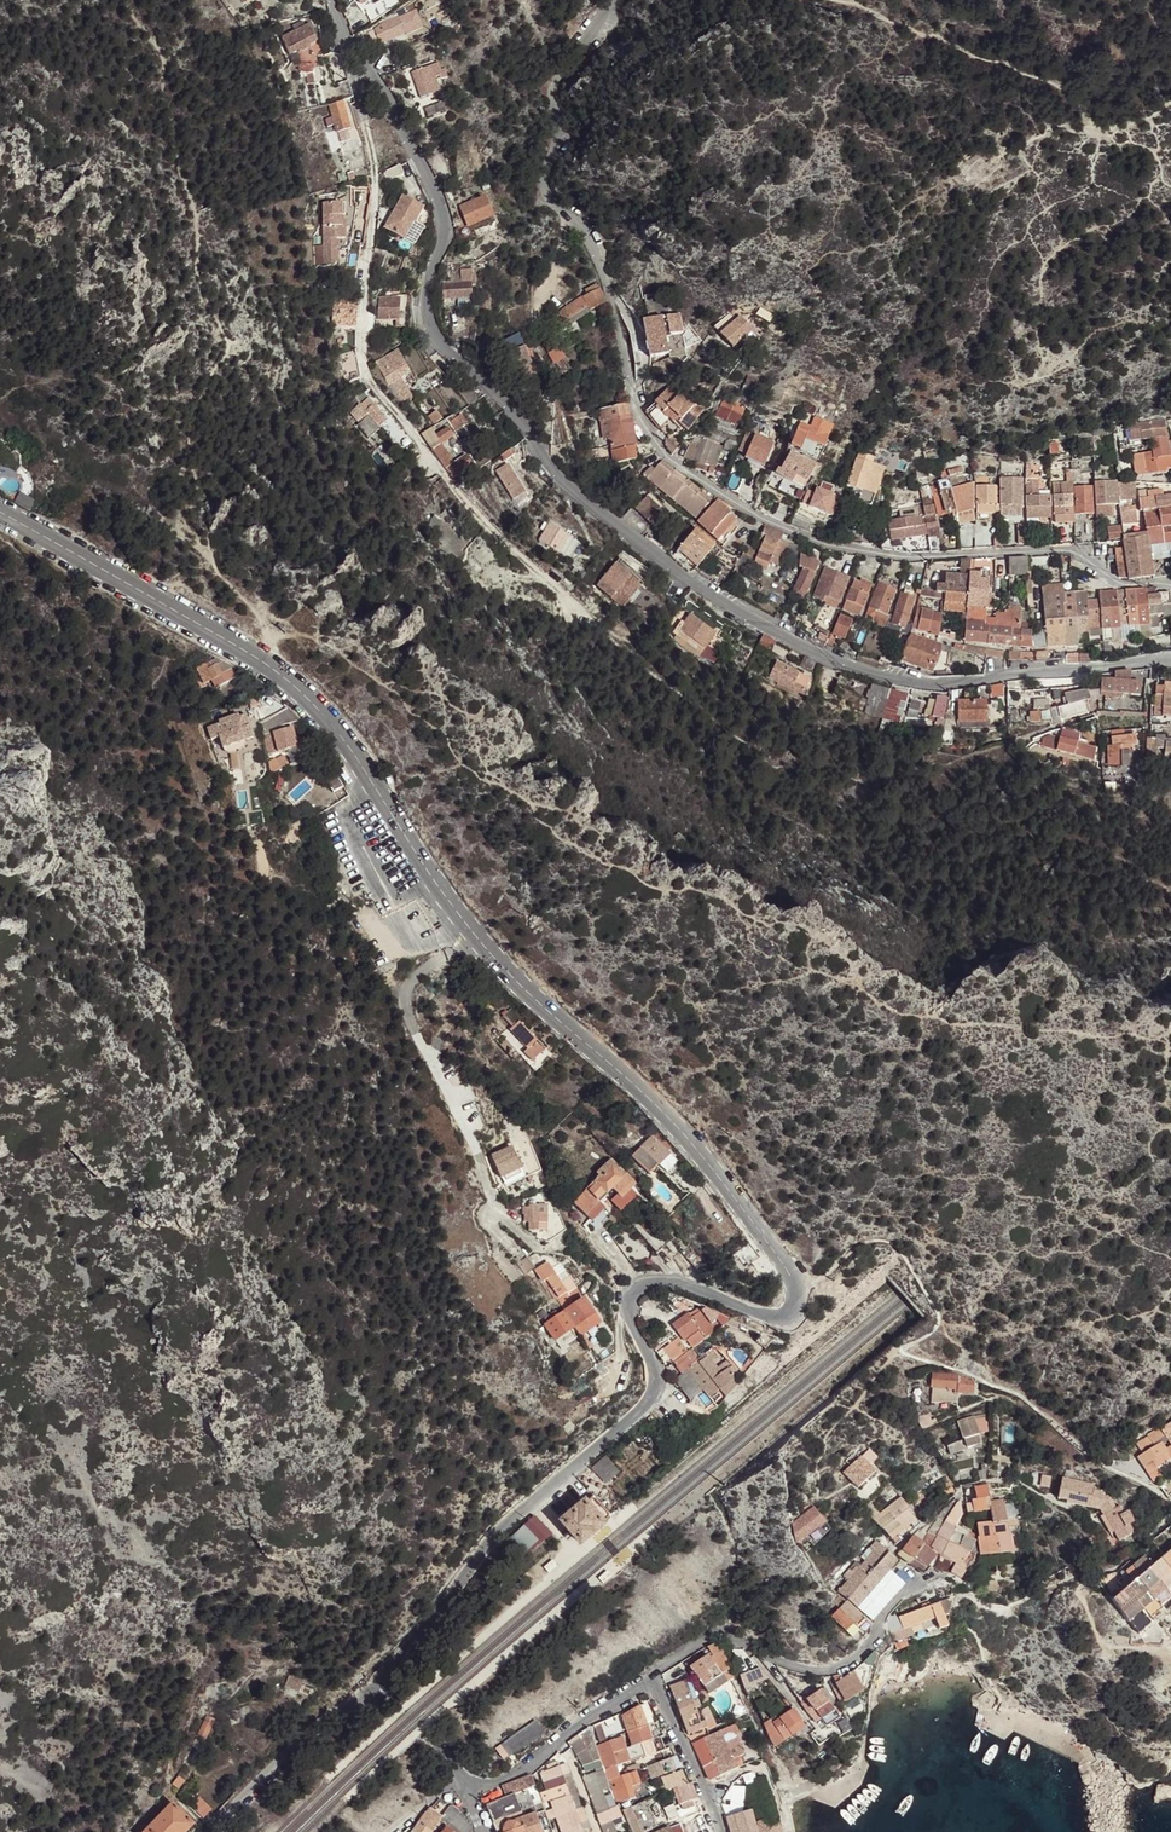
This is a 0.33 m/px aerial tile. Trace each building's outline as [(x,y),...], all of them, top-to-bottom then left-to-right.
[(380,42),(405,32),(403,26),(409,23),(405,14),(403,9),(398,13),(400,20),(375,30),(380,42)] [(405,14),(409,23),(413,21),(409,12),(405,14)] [(295,30),(282,36),(291,54),(299,50),(303,50),(308,48),(311,44),(310,41),(316,38),(309,23),(305,25),(303,21),(293,26),(295,30)] [(369,33),(374,45),(380,42),(375,30),(369,33)] [(300,63),(299,74),(303,73),(305,73),(306,74),(314,73),(312,64),(300,63)] [(421,98),(439,91),(431,65),(412,72),(421,98)] [(440,79),(447,77),(446,69),(439,70),(440,79)] [(303,73),(299,74),(300,79),(307,77),(309,84),(316,83),(314,73),(306,74),(305,73),(303,73)] [(354,97),(349,80),(337,84),(342,101),(354,97)] [(350,129),(342,101),(329,105),(337,132),(339,132),(342,142),(351,140),(348,129),(350,129)] [(385,228),(414,245),(423,230),(415,225),(424,210),(403,197),(385,228)] [(469,227),(493,217),(485,198),(461,209),(469,227)] [(357,204),(323,204),(323,266),(347,266),(345,284),(356,285),(361,245),(351,244),(357,204)] [(493,217),(469,227),(472,234),(496,224),(493,217)] [(470,297),(471,297),(471,270),(462,270),(462,283),(444,283),(444,297),(459,297),(470,297)] [(553,329),(588,305),(591,310),(606,302),(597,284),(585,290),(587,295),(584,297),(583,296),(547,320),(553,329)] [(379,298),(378,320),(396,321),(400,321),(400,327),(407,327),(409,296),(402,296),(401,299),(379,298)] [(470,297),(459,297),(459,306),(469,306),(470,297)] [(357,317),(358,300),(335,298),(335,300),(329,299),(328,312),(334,312),(333,326),(344,327),(345,316),(357,317)] [(774,316),(761,308),(757,314),(770,322),(774,316)] [(644,320),(650,357),(668,355),(665,338),(671,337),(671,334),(683,332),(680,314),(667,316),(668,319),(662,319),(661,317),(644,320)] [(356,328),(357,317),(345,316),(344,327),(356,328)] [(721,334),(733,348),(752,331),(740,317),(721,334)] [(556,361),(563,357),(552,337),(545,341),(556,361)] [(527,353),(531,351),(529,345),(528,346),(527,343),(522,344),(524,348),(508,353),(518,383),(536,376),(527,353)] [(389,355),(383,359),(386,364),(380,367),(390,385),(393,383),(396,391),(405,386),(403,381),(401,378),(411,373),(398,350),(389,355)] [(356,354),(343,357),(349,382),(361,379),(356,354)] [(380,367),(386,364),(383,359),(377,362),(380,367)] [(520,386),(537,380),(536,376),(518,383),(520,386)] [(660,398),(655,403),(673,421),(675,420),(678,424),(679,422),(683,426),(695,414),(699,418),(703,411),(690,398),(693,396),(685,389),(681,392),(674,385),(660,398)] [(462,394),(469,406),(478,400),(471,388),(462,394)] [(387,421),(369,398),(356,409),(364,419),(359,424),(369,436),(387,421)] [(725,398),(718,416),(738,423),(745,406),(725,398)] [(630,415),(627,403),(598,409),(600,421),(607,419),(611,437),(615,463),(636,459),(634,449),(634,445),(637,445),(637,444),(632,415),(630,415)] [(587,411),(569,415),(570,419),(588,416),(587,411)] [(442,419),(437,412),(429,417),(434,424),(442,419)] [(454,415),(447,419),(458,437),(471,429),(468,424),(467,425),(461,416),(456,419),(454,415)] [(396,419),(385,428),(396,441),(406,433),(396,419)] [(603,439),(611,437),(607,419),(600,421),(603,439)] [(1125,426),(1126,433),(1119,434),(1121,449),(1144,446),(1143,440),(1151,439),(1153,452),(1131,456),(1134,473),(1139,477),(1167,472),(1166,469),(1170,468),(1170,457),(1165,420),(1125,426)] [(800,424),(792,445),(802,449),(806,439),(825,447),(830,434),(832,426),(826,424),(822,423),(818,431),(800,424)] [(768,424),(763,431),(771,436),(775,428),(768,424)] [(726,442),(724,448),(734,452),(739,437),(710,426),(705,435),(726,442)] [(421,436),(431,451),(439,445),(452,464),(445,469),(452,480),(474,465),(467,455),(464,458),(451,439),(455,436),(449,427),(436,435),(432,429),(421,436)] [(700,439),(701,438),(695,436),(693,440),(691,444),(696,446),(699,439),(700,439)] [(761,436),(753,448),(764,455),(772,443),(761,436)] [(672,455),(673,455),(679,446),(678,441),(669,438),(665,445),(672,455)] [(690,445),(684,457),(695,462),(693,466),(708,471),(710,465),(715,466),(716,466),(722,445),(702,438),(698,449),(690,445)] [(497,441),(482,448),(488,460),(502,454),(497,441)] [(1050,443),(1050,455),(1059,455),(1059,443),(1050,443)] [(431,451),(445,469),(452,464),(439,445),(431,451)] [(513,449),(501,456),(504,462),(512,457),(510,454),(515,452),(513,449)] [(874,457),(859,452),(848,485),(876,494),(884,468),(872,464),(874,457)] [(815,466),(791,453),(790,455),(789,455),(783,465),(784,466),(781,471),(778,469),(776,474),(779,475),(780,472),(791,478),(795,471),(809,478),(812,471),(815,466)] [(1128,454),(1116,456),(1116,458),(1117,467),(1117,468),(1129,466),(1128,454)] [(774,462),(769,458),(765,462),(770,466),(774,462)] [(660,463),(673,473),(675,471),(662,461),(660,463)] [(652,467),(643,474),(697,519),(710,504),(685,484),(673,473),(660,463),(655,469),(652,467)] [(513,500),(526,492),(510,466),(507,468),(506,465),(496,471),(513,500)] [(961,466),(949,470),(951,475),(962,472),(961,466)] [(617,475),(611,479),(619,493),(640,480),(634,470),(619,478),(617,475)] [(673,473),(685,484),(687,481),(675,471),(673,473)] [(964,476),(948,480),(950,490),(957,513),(973,509),(975,508),(975,483),(972,483),(966,485),(965,481),(964,476)] [(1000,478),(1000,516),(1022,516),(1022,478),(1000,478)] [(1026,479),(1027,519),(1036,518),(1051,518),(1050,496),(1049,496),(1038,496),(1038,493),(1038,478),(1026,479)] [(685,484),(698,494),(700,490),(688,480),(687,481),(685,484)] [(1095,482),(1097,516),(1115,516),(1114,505),(1120,505),(1120,497),(1118,482),(1113,482),(1113,481),(1095,482)] [(778,490),(800,500),(804,492),(782,482),(778,490)] [(1073,495),(1073,487),(1073,482),(1062,482),(1062,495),(1054,496),(1055,516),(1073,515),(1072,495),(1073,495)] [(1054,483),(1054,496),(1062,495),(1062,482),(1054,483)] [(1136,483),(1118,482),(1120,497),(1136,496),(1136,483)] [(823,483),(820,490),(831,494),(833,487),(823,483)] [(1092,486),(1073,487),(1073,495),(1074,514),(1093,513),(1092,486)] [(977,487),(977,513),(995,513),(995,487),(977,487)] [(815,493),(807,490),(801,504),(810,507),(808,514),(825,521),(828,514),(833,516),(840,498),(831,494),(820,490),(817,489),(815,493)] [(1170,542),(1170,495),(1163,496),(1163,489),(1147,491),(1148,498),(1139,499),(1141,510),(1144,509),(1148,533),(1149,538),(1150,545),(1151,545),(1170,542)] [(700,490),(698,494),(710,504),(713,501),(700,490)] [(950,490),(933,494),(938,514),(941,527),(959,524),(957,513),(950,490)] [(652,494),(648,497),(667,519),(673,527),(678,522),(652,494)] [(667,519),(648,497),(636,507),(654,529),(667,519)] [(928,534),(929,538),(941,535),(939,526),(936,526),(934,515),(933,506),(932,506),(931,500),(926,501),(926,499),(922,500),(923,505),(925,515),(926,520),(928,534)] [(717,501),(699,522),(718,539),(732,523),(736,519),(729,514),(730,513),(717,501)] [(892,539),(928,534),(926,520),(922,521),(921,516),(925,515),(923,505),(917,505),(919,515),(898,518),(889,520),(892,539)] [(631,509),(622,518),(643,535),(649,527),(631,509)] [(957,513),(959,524),(975,521),(973,509),(957,513)] [(1136,509),(1120,511),(1122,524),(1138,523),(1136,509)] [(796,513),(790,524),(807,531),(811,521),(796,513)] [(1073,515),(1055,516),(1056,524),(1075,522),(1075,515),(1073,515)] [(732,523),(718,539),(723,543),(737,527),(732,523)] [(784,533),(765,525),(762,533),(766,535),(758,554),(753,566),(766,571),(770,561),(779,565),(788,544),(781,541),(784,533)] [(1019,544),(1028,544),(1027,525),(1018,525),(1019,544)] [(560,551),(568,538),(549,526),(540,539),(560,551)] [(1122,527),(1108,528),(1109,539),(1123,537),(1123,536),(1122,527)] [(678,551),(697,567),(715,546),(696,530),(678,551)] [(1123,537),(1123,541),(1145,539),(1149,538),(1148,533),(1123,536),(1123,537)] [(568,538),(560,551),(566,555),(575,541),(568,538)] [(1149,538),(1145,539),(1150,577),(1154,576),(1150,545),(1149,538)] [(479,539),(472,547),(489,564),(497,556),(479,539)] [(1145,539),(1123,541),(1124,547),(1126,560),(1117,562),(1119,578),(1129,579),(1129,580),(1150,577),(1145,539)] [(1151,545),(1153,560),(1170,557),(1170,551),(1170,542),(1151,545)] [(747,547),(744,552),(751,556),(753,552),(754,550),(747,547)] [(1115,549),(1117,562),(1126,560),(1124,547),(1115,549)] [(753,566),(758,554),(753,552),(751,556),(744,552),(742,555),(739,560),(753,566)] [(807,592),(820,563),(801,555),(799,567),(804,569),(793,594),(800,597),(803,590),(807,592)] [(1022,557),(1009,557),(1009,575),(1022,574),(1022,557)] [(612,568),(638,591),(644,585),(629,572),(632,569),(620,559),(612,568)] [(518,590),(527,579),(514,567),(507,576),(501,571),(499,574),(518,590)] [(597,586),(623,608),(638,591),(612,568),(597,586)] [(823,601),(826,596),(840,602),(850,578),(825,568),(813,596),(823,601)] [(970,573),(969,578),(967,595),(966,618),(966,623),(985,624),(985,632),(989,632),(989,627),(1010,629),(1019,630),(1020,623),(1021,612),(1019,611),(1007,610),(1007,614),(996,613),(996,618),(986,618),(987,609),(988,597),(987,596),(989,575),(970,573)] [(946,593),(967,595),(969,578),(948,576),(947,587),(946,593)] [(859,616),(872,583),(862,579),(860,583),(854,581),(843,609),(859,616)] [(1074,593),(1073,581),(1062,582),(1063,585),(1063,593),(1074,593)] [(896,591),(878,584),(869,609),(876,612),(873,620),(886,625),(889,616),(886,615),(896,591)] [(1042,586),(1043,594),(1063,593),(1063,585),(1042,586)] [(1149,615),(1157,614),(1164,614),(1164,616),(1170,616),(1170,600),(1170,592),(1155,593),(1155,596),(1146,596),(1146,589),(1135,590),(1099,592),(1100,600),(1088,601),(1087,593),(1087,592),(1074,593),(1075,602),(1078,602),(1078,633),(1090,632),(1090,630),(1102,629),(1111,629),(1120,628),(1131,627),(1139,626),(1139,624),(1150,623),(1149,615)] [(915,598),(901,593),(894,616),(891,624),(902,627),(905,628),(903,634),(911,636),(912,633),(913,628),(913,627),(906,625),(915,598)] [(966,618),(967,595),(946,593),(946,599),(945,611),(962,612),(962,617),(966,618)] [(1054,624),(1065,623),(1063,593),(1043,594),(1045,622),(1055,622),(1054,624)] [(1078,633),(1078,602),(1075,602),(1074,593),(1063,593),(1065,623),(1066,646),(1079,645),(1078,633)] [(823,601),(823,603),(837,609),(840,602),(826,596),(823,601)] [(928,631),(940,633),(942,615),(932,614),(932,611),(917,609),(913,627),(913,628),(916,629),(918,629),(928,631)] [(1157,614),(1149,615),(1150,623),(1150,628),(1159,627),(1157,614)] [(705,647),(715,634),(691,615),(684,624),(682,622),(679,628),(705,647)] [(840,615),(833,633),(844,638),(852,620),(840,615)] [(902,627),(891,624),(894,616),(891,615),(887,628),(900,632),(902,627)] [(1066,646),(1065,623),(1054,624),(1055,622),(1045,622),(1046,631),(1031,632),(1032,648),(1066,646)] [(966,624),(965,641),(988,643),(989,632),(985,632),(985,624),(966,623),(966,624)] [(1139,626),(1140,638),(1151,637),(1150,628),(1150,623),(1139,624),(1139,626)] [(830,632),(817,624),(814,629),(828,637),(830,632)] [(1131,627),(1132,639),(1140,638),(1139,626),(1131,627)] [(1006,645),(1006,642),(1010,642),(1010,629),(989,627),(989,632),(988,643),(988,644),(1006,645)] [(1131,627),(1120,628),(1122,640),(1132,639),(1131,627)] [(1120,628),(1111,629),(1112,641),(1122,640),(1120,628)] [(1010,646),(1021,647),(1021,630),(1019,630),(1010,629),(1010,642),(1010,646)] [(1111,629),(1102,629),(1103,636),(1103,641),(1112,641),(1111,629)] [(1031,631),(1021,630),(1021,647),(1032,648),(1031,632),(1031,631)] [(776,642),(764,635),(756,650),(768,657),(776,642)] [(926,639),(912,635),(903,660),(921,667),(920,671),(931,675),(940,650),(942,645),(926,639)] [(985,649),(966,645),(965,650),(984,655),(985,649)] [(1004,652),(991,650),(990,656),(1004,659),(1004,652)] [(1020,653),(1009,652),(1009,660),(1020,660),(1020,653)] [(223,662),(216,660),(197,669),(204,683),(213,679),(217,688),(235,678),(231,669),(232,668),(223,662)] [(802,697),(811,680),(777,662),(769,676),(779,681),(778,683),(792,691),(791,692),(802,697)] [(1131,669),(1131,679),(1144,679),(1144,670),(1131,669)] [(1128,671),(1115,672),(1115,681),(1102,680),(1100,698),(1113,699),(1114,692),(1139,695),(1140,683),(1128,682),(1128,671)] [(196,685),(193,679),(188,681),(191,688),(196,685)] [(1004,682),(991,685),(991,697),(1005,696),(1004,682)] [(1164,684),(1164,687),(1164,695),(1156,694),(1155,705),(1155,715),(1170,716),(1170,684),(1164,684)] [(866,712),(883,717),(891,691),(873,686),(872,692),(870,698),(866,712)] [(1164,687),(1156,686),(1156,694),(1164,695),(1164,687)] [(891,691),(883,717),(899,722),(907,696),(891,691)] [(1071,717),(1090,712),(1087,702),(1091,702),(1088,691),(1065,697),(1066,698),(1063,698),(1065,707),(1052,710),(1056,724),(1072,720),(1071,717)] [(948,699),(944,698),(944,693),(935,692),(933,701),(929,700),(926,716),(929,716),(929,721),(935,722),(936,717),(944,718),(948,699)] [(260,705),(257,696),(249,700),(252,708),(260,705)] [(921,703),(911,701),(907,717),(917,718),(921,703)] [(986,701),(959,701),(959,721),(957,721),(957,727),(990,727),(990,720),(986,720),(986,701)] [(1031,721),(1041,721),(1040,712),(1030,713),(1031,721)] [(238,713),(218,719),(222,729),(216,730),(219,740),(232,736),(235,746),(247,742),(245,733),(250,731),(247,721),(241,723),(238,713)] [(944,720),(937,719),(936,727),(943,729),(944,720)] [(293,728),(274,733),(278,751),(298,746),(293,728)] [(1156,741),(1156,736),(1150,735),(1150,739),(1146,739),(1146,756),(1170,758),(1170,741),(1156,741)] [(1074,755),(1074,754),(1094,760),(1096,749),(1077,744),(1077,745),(1060,740),(1057,751),(1074,755)] [(1135,770),(1133,746),(1108,747),(1109,765),(1104,765),(1104,771),(1115,771),(1115,772),(1128,772),(1128,770),(1135,770)] [(268,762),(272,773),(289,763),(284,755),(276,759),(276,758),(268,762)] [(290,794),(297,802),(314,789),(307,780),(290,794)] [(520,1041),(527,1048),(537,1040),(519,1021),(510,1030),(520,1041)] [(525,1052),(532,1060),(545,1048),(537,1040),(527,1048),(528,1049),(525,1052)] [(525,1052),(528,1049),(527,1048),(520,1041),(513,1046),(522,1056),(525,1052)] [(657,1132),(633,1156),(650,1173),(659,1164),(659,1165),(671,1154),(668,1150),(671,1147),(657,1132)] [(493,1157),(502,1178),(523,1168),(518,1157),(516,1158),(511,1148),(493,1157)] [(601,1175),(574,1203),(585,1214),(598,1200),(611,1187),(618,1194),(633,1179),(627,1173),(626,1174),(611,1159),(598,1172),(601,1175)] [(605,1207),(598,1200),(585,1214),(593,1220),(605,1207)] [(539,1230),(540,1205),(530,1205),(530,1208),(525,1208),(525,1213),(526,1213),(526,1220),(529,1220),(529,1224),(529,1230),(539,1230)] [(517,1257),(515,1259),(526,1274),(534,1267),(528,1258),(521,1262),(517,1257)] [(538,1272),(544,1281),(547,1279),(560,1298),(576,1287),(564,1268),(561,1263),(552,1270),(548,1265),(538,1272)] [(564,1268),(576,1287),(582,1283),(580,1280),(564,1268)] [(576,1287),(560,1298),(565,1306),(581,1294),(576,1287)] [(565,1313),(564,1313),(573,1327),(594,1314),(585,1300),(565,1313)] [(692,1318),(702,1310),(700,1306),(689,1314),(692,1318)] [(694,1348),(721,1327),(712,1315),(709,1318),(703,1310),(703,1309),(702,1310),(692,1318),(689,1314),(689,1313),(673,1324),(680,1333),(686,1341),(687,1340),(687,1339),(694,1348)] [(711,1312),(710,1311),(705,1309),(703,1310),(709,1318),(712,1315),(713,1315),(711,1312)] [(545,1319),(549,1323),(560,1316),(556,1311),(545,1319)] [(555,1339),(573,1327),(564,1313),(560,1316),(549,1323),(545,1326),(552,1336),(555,1339)] [(594,1314),(573,1327),(578,1334),(599,1321),(594,1314)] [(731,1320),(720,1314),(716,1317),(723,1326),(731,1320)] [(679,1337),(671,1326),(663,1332),(671,1343),(678,1337),(679,1337)] [(555,1339),(552,1336),(548,1338),(552,1345),(556,1342),(555,1339)] [(674,1363),(688,1351),(678,1337),(671,1343),(664,1348),(674,1363)] [(712,1361),(718,1356),(712,1348),(706,1353),(708,1356),(712,1361)] [(698,1361),(699,1360),(690,1349),(688,1351),(674,1363),(682,1373),(689,1368),(698,1361)] [(739,1380),(737,1377),(740,1374),(735,1368),(728,1360),(717,1368),(712,1361),(708,1356),(699,1363),(698,1361),(689,1368),(695,1376),(704,1389),(710,1397),(720,1390),(725,1396),(735,1384),(739,1380)] [(973,1382),(959,1376),(959,1375),(932,1374),(931,1387),(959,1390),(959,1391),(972,1392),(973,1382)] [(704,1389),(695,1376),(689,1381),(700,1393),(704,1389)] [(606,1399),(617,1392),(607,1378),(597,1385),(606,1399)] [(691,1400),(700,1393),(689,1381),(681,1387),(691,1400)] [(927,1415),(926,1403),(917,1404),(920,1415),(927,1415)] [(988,1432),(988,1412),(974,1417),(979,1435),(988,1432)] [(981,1443),(978,1435),(979,1435),(974,1417),(966,1419),(959,1422),(965,1440),(948,1446),(951,1454),(968,1449),(968,1447),(981,1443)] [(1161,1429),(1170,1444),(1170,1423),(1161,1429)] [(1170,1459),(1170,1458),(1167,1451),(1168,1450),(1166,1447),(1164,1444),(1168,1441),(1158,1427),(1147,1434),(1148,1435),(1136,1443),(1141,1451),(1153,1443),(1154,1446),(1143,1453),(1138,1457),(1153,1482),(1161,1477),(1155,1467),(1155,1466),(1156,1468),(1170,1459)] [(1143,1453),(1154,1446),(1153,1443),(1141,1451),(1143,1453)] [(876,1471),(870,1465),(877,1457),(869,1450),(862,1457),(861,1456),(843,1473),(858,1488),(876,1471)] [(954,1484),(948,1475),(940,1481),(945,1490),(954,1484)] [(1049,1487),(1051,1476),(1043,1475),(1042,1486),(1049,1487)] [(1110,1498),(1104,1496),(1104,1492),(1095,1490),(1095,1485),(1062,1478),(1058,1498),(1067,1500),(1066,1502),(1090,1507),(1101,1510),(1103,1514),(1104,1514),(1120,1541),(1135,1532),(1130,1524),(1135,1521),(1129,1510),(1124,1513),(1120,1505),(1115,1508),(1110,1498)] [(991,1503),(987,1482),(974,1485),(977,1500),(972,1500),(972,1503),(974,1513),(991,1510),(990,1503),(991,1503)] [(888,1492),(893,1487),(890,1485),(881,1494),(883,1497),(888,1492)] [(925,1498),(922,1492),(913,1497),(916,1503),(925,1498)] [(581,1543),(612,1516),(594,1496),(563,1522),(565,1524),(572,1532),(581,1543)] [(911,1524),(916,1520),(909,1511),(911,1509),(901,1497),(888,1508),(904,1530),(911,1524)] [(1007,1517),(1004,1501),(991,1503),(990,1503),(991,1510),(991,1513),(993,1522),(993,1524),(996,1523),(1008,1521),(1007,1517)] [(958,1526),(963,1514),(961,1505),(959,1502),(946,1522),(956,1528),(958,1526)] [(899,1534),(904,1530),(888,1508),(880,1514),(871,1503),(864,1509),(882,1530),(883,1529),(892,1540),(899,1534)] [(821,1515),(814,1508),(810,1510),(819,1522),(821,1520),(818,1517),(821,1515)] [(819,1522),(810,1510),(791,1524),(795,1542),(820,1524),(819,1522)] [(799,1516),(796,1512),(789,1517),(790,1522),(799,1516)] [(1059,1522),(1061,1516),(1054,1513),(1052,1521),(1059,1522)] [(536,1541),(548,1530),(534,1516),(521,1527),(511,1538),(525,1553),(538,1544),(536,1541)] [(920,1525),(916,1520),(911,1524),(915,1529),(920,1525)] [(932,1550),(938,1537),(937,1536),(944,1525),(937,1520),(928,1533),(922,1542),(924,1544),(932,1550)] [(1014,1551),(1011,1534),(1010,1535),(1009,1527),(1008,1521),(996,1523),(993,1524),(993,1522),(976,1522),(976,1534),(978,1538),(979,1544),(980,1553),(980,1555),(1000,1553),(1014,1551)] [(941,1556),(948,1543),(956,1528),(946,1522),(944,1525),(937,1536),(938,1537),(932,1550),(931,1551),(937,1554),(941,1557),(941,1556)] [(975,1552),(975,1543),(972,1541),(973,1534),(970,1532),(965,1529),(958,1526),(956,1528),(948,1543),(959,1547),(960,1546),(973,1553),(975,1552)] [(903,1539),(899,1534),(892,1540),(897,1545),(903,1539)] [(910,1564),(924,1544),(922,1542),(913,1536),(899,1554),(906,1561),(910,1564)] [(890,1570),(898,1561),(877,1540),(870,1548),(873,1552),(864,1562),(858,1568),(856,1566),(852,1571),(850,1569),(844,1576),(848,1580),(838,1592),(856,1608),(859,1605),(872,1621),(905,1584),(895,1575),(890,1570)] [(958,1578),(965,1565),(969,1561),(973,1553),(960,1546),(959,1547),(948,1543),(941,1556),(951,1562),(947,1572),(958,1578)] [(937,1554),(931,1551),(932,1550),(924,1544),(910,1564),(912,1566),(916,1568),(920,1562),(927,1568),(937,1554)] [(864,1562),(873,1552),(870,1548),(867,1546),(858,1556),(864,1562)] [(1154,1565),(1150,1569),(1170,1595),(1170,1551),(1154,1565)] [(1154,1565),(1146,1555),(1141,1559),(1150,1569),(1154,1565)] [(951,1562),(941,1556),(941,1557),(932,1568),(941,1572),(942,1569),(947,1572),(951,1562)] [(549,1573),(558,1565),(553,1559),(544,1567),(549,1573)] [(923,1573),(927,1568),(920,1562),(916,1568),(923,1573)] [(1142,1575),(1133,1565),(1126,1572),(1126,1573),(1117,1581),(1124,1591),(1138,1579),(1142,1575)] [(909,1579),(899,1571),(895,1575),(905,1584),(909,1579)] [(603,1583),(612,1576),(608,1572),(599,1579),(603,1583)] [(1154,1600),(1138,1579),(1124,1591),(1113,1602),(1139,1634),(1152,1623),(1141,1611),(1144,1609),(1146,1606),(1154,1616),(1163,1609),(1162,1608),(1154,1600)] [(994,1589),(993,1580),(978,1582),(977,1589),(994,1589)] [(936,1596),(933,1588),(926,1591),(929,1598),(936,1596)] [(929,1598),(926,1591),(915,1595),(919,1604),(929,1600),(929,1598)] [(839,1608),(844,1599),(840,1596),(833,1603),(839,1608)] [(950,1614),(952,1598),(940,1602),(944,1615),(950,1614)] [(1164,1606),(1157,1598),(1154,1600),(1162,1608),(1164,1606)] [(858,1628),(865,1620),(844,1599),(839,1608),(840,1609),(839,1609),(853,1624),(858,1628)] [(944,1615),(940,1602),(930,1606),(930,1603),(922,1606),(922,1609),(899,1617),(897,1616),(894,1610),(891,1613),(887,1620),(892,1634),(895,1641),(913,1636),(912,1634),(938,1624),(940,1630),(949,1627),(944,1615)] [(872,1621),(859,1605),(856,1608),(872,1621)] [(1154,1616),(1146,1606),(1144,1609),(1154,1621),(1157,1618),(1154,1616)] [(853,1624),(839,1609),(832,1617),(846,1630),(853,1624)] [(853,1638),(860,1631),(858,1628),(853,1624),(846,1630),(853,1638)] [(909,1645),(907,1638),(895,1642),(898,1649),(909,1645)] [(722,1674),(730,1670),(718,1642),(708,1646),(712,1656),(710,1657),(708,1655),(691,1666),(709,1694),(727,1682),(722,1674)] [(872,1665),(876,1656),(873,1654),(863,1664),(870,1666),(872,1665)] [(768,1677),(760,1668),(744,1674),(749,1686),(757,1682),(768,1677)] [(737,1680),(731,1669),(730,1670),(722,1674),(727,1682),(729,1684),(737,1680)] [(784,1678),(777,1669),(772,1673),(779,1682),(784,1678)] [(846,1701),(863,1690),(853,1673),(843,1679),(836,1683),(846,1701)] [(749,1686),(744,1674),(740,1675),(745,1687),(749,1686)] [(291,1687),(295,1678),(290,1676),(286,1684),(291,1687)] [(700,1707),(689,1677),(682,1679),(695,1709),(700,1707)] [(299,1691),(303,1682),(295,1678),(291,1687),(299,1691)] [(695,1709),(682,1679),(667,1685),(685,1734),(707,1728),(705,1722),(700,1708),(701,1708),(700,1707),(695,1709)] [(759,1688),(757,1682),(749,1686),(751,1691),(759,1688)] [(840,1717),(821,1690),(808,1700),(804,1702),(803,1703),(810,1713),(815,1710),(820,1716),(826,1725),(840,1717)] [(623,1716),(628,1732),(647,1726),(647,1725),(654,1723),(647,1704),(646,1703),(623,1716)] [(778,1717),(770,1706),(767,1708),(774,1719),(778,1717)] [(714,1719),(710,1710),(704,1712),(707,1721),(714,1719)] [(774,1748),(776,1747),(775,1745),(806,1726),(794,1710),(767,1728),(772,1740),(771,1741),(774,1748)] [(820,1716),(815,1710),(810,1713),(816,1720),(820,1716)] [(206,1738),(215,1719),(207,1716),(199,1734),(205,1737),(206,1738)] [(717,1726),(714,1719),(707,1721),(705,1722),(707,1728),(708,1730),(717,1726)] [(606,1739),(600,1722),(593,1725),(599,1742),(606,1739)] [(535,1723),(497,1750),(505,1762),(543,1734),(535,1723)] [(739,1733),(736,1724),(693,1744),(703,1767),(714,1762),(720,1775),(743,1766),(739,1757),(745,1755),(738,1738),(725,1744),(722,1737),(733,1732),(735,1734),(739,1733)] [(657,1738),(660,1737),(655,1725),(647,1727),(647,1726),(628,1732),(633,1746),(634,1746),(640,1743),(657,1738)] [(595,1745),(589,1727),(588,1728),(576,1736),(570,1741),(570,1743),(577,1754),(582,1766),(599,1760),(599,1757),(595,1745)] [(576,1736),(588,1728),(587,1727),(575,1734),(576,1736)] [(200,1748),(205,1737),(199,1734),(194,1744),(194,1745),(200,1748)] [(663,1736),(660,1737),(657,1738),(661,1752),(667,1750),(663,1736)] [(625,1749),(621,1737),(614,1740),(617,1751),(625,1749)] [(661,1752),(657,1738),(640,1743),(645,1758),(661,1752)] [(617,1751),(614,1740),(595,1745),(599,1757),(617,1751)] [(630,1761),(638,1758),(634,1746),(633,1746),(625,1749),(617,1751),(599,1757),(599,1760),(603,1769),(612,1766),(620,1764),(621,1767),(631,1763),(630,1761)] [(652,1778),(682,1767),(677,1756),(648,1766),(652,1778)] [(601,1767),(599,1760),(582,1766),(585,1770),(587,1771),(601,1767)] [(720,1775),(714,1762),(703,1767),(709,1779),(710,1780),(720,1775)] [(567,1763),(559,1766),(583,1831),(590,1831),(567,1763)] [(192,1772),(193,1770),(185,1764),(178,1774),(179,1775),(185,1780),(192,1772)] [(559,1766),(555,1768),(551,1769),(541,1773),(547,1791),(540,1793),(544,1803),(550,1800),(553,1808),(547,1810),(550,1820),(557,1818),(562,1831),(583,1831),(559,1766)] [(617,1778),(612,1766),(603,1769),(608,1781),(617,1778)] [(608,1781),(603,1769),(595,1773),(601,1790),(610,1787),(608,1781)] [(692,1781),(687,1769),(683,1771),(683,1769),(661,1778),(665,1786),(667,1791),(692,1781)] [(633,1786),(641,1783),(636,1771),(617,1778),(608,1781),(610,1787),(617,1804),(637,1795),(633,1786)] [(601,1790),(595,1773),(583,1777),(597,1814),(606,1811),(609,1810),(601,1790)] [(179,1788),(185,1780),(179,1775),(173,1783),(179,1788)] [(545,1810),(532,1775),(502,1786),(505,1793),(507,1796),(486,1805),(494,1822),(498,1820),(499,1821),(500,1821),(522,1812),(524,1818),(536,1814),(540,1812),(545,1810)] [(692,1801),(696,1799),(688,1784),(687,1783),(677,1788),(685,1809),(683,1809),(685,1816),(696,1812),(692,1801)] [(698,1798),(693,1783),(688,1784),(696,1799),(698,1798)] [(741,1813),(745,1787),(733,1785),(730,1811),(741,1813)] [(486,1805),(507,1796),(505,1793),(485,1802),(486,1805)] [(212,1809),(199,1797),(190,1805),(203,1818),(212,1809)] [(194,1823),(173,1803),(144,1831),(185,1831),(194,1823)] [(473,1826),(473,1824),(461,1810),(454,1806),(453,1806),(451,1805),(443,1818),(433,1831),(475,1831),(473,1826)] [(631,1807),(621,1811),(633,1831),(642,1831),(631,1807)] [(443,1818),(433,1811),(430,1811),(428,1814),(427,1816),(424,1815),(417,1825),(419,1831),(433,1831),(443,1818)] [(611,1819),(609,1819),(606,1811),(597,1814),(603,1831),(616,1831),(611,1819)] [(779,1821),(768,1824),(759,1827),(755,1828),(751,1811),(727,1817),(732,1831),(782,1831),(779,1821)] [(522,1812),(500,1821),(499,1821),(498,1820),(494,1822),(493,1822),(498,1831),(503,1831),(503,1830),(503,1828),(503,1827),(505,1824),(522,1818),(524,1818),(522,1812)] [(536,1814),(524,1818),(522,1818),(527,1831),(543,1831),(536,1814)] [(522,1818),(505,1824),(503,1827),(503,1828),(503,1830),(503,1831),(527,1831),(522,1818)] [(679,1824),(658,1831),(682,1831),(679,1824)]
